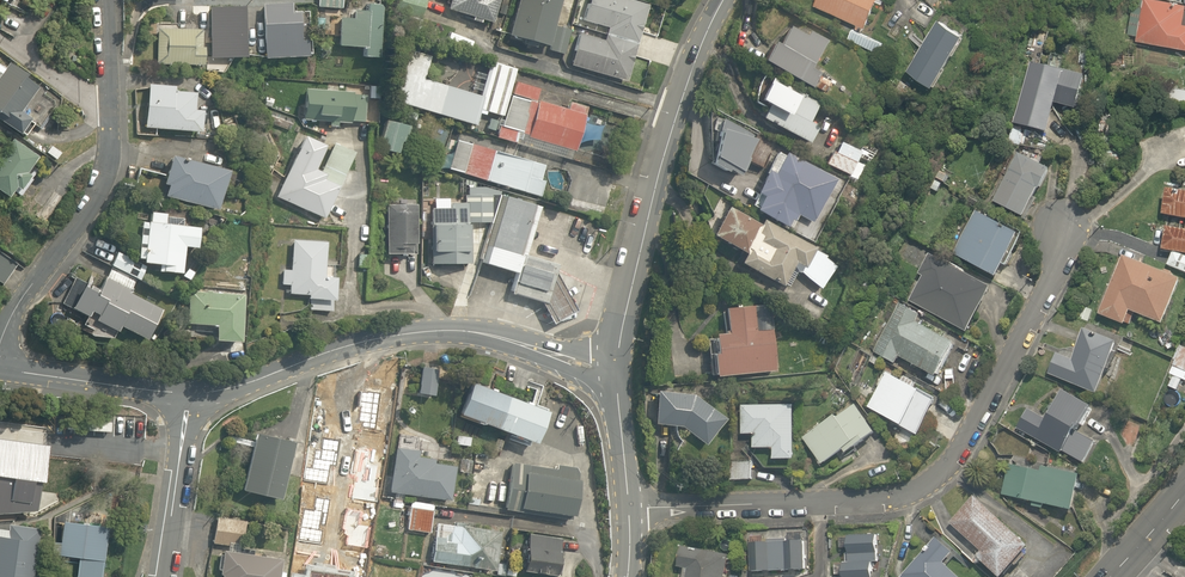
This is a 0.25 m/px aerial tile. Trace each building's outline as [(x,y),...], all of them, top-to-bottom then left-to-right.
[(315,6),(343,10),(344,0),(316,0),(315,6)] [(390,20),(416,27),(424,0),(395,0),(390,20)] [(449,1),(445,11),(487,24),(495,0),(447,0),(449,1)] [(559,0),(516,0),(505,34),(562,51),(568,29),(552,24),(559,0)] [(562,65),(622,83),(646,7),(624,0),(582,0),(562,65)] [(811,4),(861,27),(874,0),(813,0),(811,4)] [(1183,3),(1165,0),(1142,0),(1136,39),(1184,46),(1184,23),(1180,22),(1183,3)] [(361,12),(350,11),(349,18),(337,17),(334,47),(358,49),(357,55),(374,57),(378,4),(361,3),(361,12)] [(299,39),(299,15),(286,15),(286,6),(254,6),(254,57),(304,57),(304,39),(299,39)] [(933,18),(906,68),(933,83),(960,32),(933,18)] [(830,79),(816,71),(808,67),(822,41),(801,29),(798,34),(782,25),(772,44),(766,40),(755,59),(807,88),(809,83),(823,91),(830,79)] [(148,62),(194,66),(195,46),(192,45),(193,31),(151,28),(148,62)] [(390,96),(469,126),(474,114),(481,116),(482,113),(496,118),(514,68),(489,59),(475,97),(421,77),(427,61),(413,56),(410,64),(403,61),(390,96)] [(16,133),(26,117),(18,112),(37,84),(0,60),(0,123),(16,133)] [(1013,126),(1047,135),(1055,105),(1076,111),(1084,80),(1030,64),(1013,126)] [(537,87),(514,78),(493,136),(565,163),(588,98),(568,91),(561,109),(533,99),(537,87)] [(187,109),(188,93),(167,91),(167,85),(142,83),(138,127),(192,131),(194,109),(187,109)] [(807,121),(817,102),(783,85),(773,104),(765,100),(757,117),(806,142),(814,125),(807,121)] [(349,91),(299,86),(298,105),(304,106),(303,117),(359,122),(361,97),(349,96),(349,91)] [(292,118),(268,110),(264,121),(288,129),(292,118)] [(410,121),(381,118),(377,150),(406,153),(410,121)] [(545,160),(452,131),(440,167),(533,196),(545,160)] [(317,144),(297,136),(272,200),(320,219),(332,189),(335,190),(351,149),(328,140),(315,173),(307,170),(317,144)] [(754,200),(749,211),(787,230),(816,172),(818,167),(756,136),(744,161),(760,169),(746,196),(754,200)] [(30,176),(23,172),(32,157),(5,140),(0,148),(0,194),(7,198),(11,190),(18,194),(30,176)] [(858,151),(833,140),(822,164),(847,175),(858,151)] [(1017,152),(990,204),(1020,220),(1047,168),(1017,152)] [(222,167),(165,156),(159,185),(163,186),(160,199),(213,210),(222,167)] [(461,185),(461,201),(422,201),(422,264),(467,264),(467,222),(487,222),(487,185),(461,185)] [(1164,263),(1184,272),(1184,194),(1162,192),(1160,215),(1184,218),(1184,226),(1159,223),(1156,248),(1170,249),(1164,263)] [(515,274),(509,294),(539,303),(545,305),(555,274),(557,266),(525,256),(540,207),(499,195),(479,263),(515,274)] [(410,200),(381,201),(381,255),(411,254),(410,200)] [(734,266),(786,289),(794,270),(816,290),(837,256),(720,204),(706,235),(741,250),(734,266)] [(974,208),(949,254),(998,280),(1023,234),(974,208)] [(138,260),(137,264),(152,265),(151,270),(179,273),(182,248),(193,249),(195,227),(184,226),(184,216),(147,212),(146,222),(137,221),(133,259),(138,260)] [(285,285),(285,293),(304,295),(303,299),(329,301),(331,278),(322,277),(324,242),(289,239),(286,271),(279,270),(278,285),(285,285)] [(143,268),(115,251),(106,265),(134,281),(143,268)] [(0,252),(0,281),(5,284),(18,264),(0,252)] [(929,254),(918,273),(923,276),(908,300),(962,333),(988,290),(929,254)] [(1096,316),(1122,326),(1129,310),(1157,322),(1175,279),(1120,257),(1096,316)] [(76,328),(107,343),(115,327),(142,340),(157,309),(129,296),(131,290),(95,273),(87,290),(74,284),(63,308),(81,317),(76,328)] [(545,305),(539,303),(551,324),(575,312),(555,274),(545,305)] [(240,294),(186,290),(183,323),(209,325),(208,340),(236,342),(240,294)] [(874,352),(894,362),(897,357),(936,376),(953,342),(913,323),(918,313),(898,303),(874,352)] [(752,330),(751,304),(720,305),(721,337),(705,338),(706,374),(774,371),(773,329),(752,330)] [(1072,359),(1058,352),(1048,373),(1095,396),(1118,345),(1085,330),(1072,359)] [(1184,348),(1178,345),(1165,372),(1171,375),(1167,385),(1176,389),(1182,377),(1184,379),(1184,347),(1184,348)] [(433,365),(408,363),(406,393),(431,395),(433,365)] [(885,368),(864,404),(917,434),(938,398),(885,368)] [(466,379),(452,412),(529,445),(543,412),(466,379)] [(675,425),(701,444),(721,421),(720,419),(718,417),(717,415),(716,413),(714,412),(713,410),(711,408),(709,406),(707,405),(706,403),(704,402),(702,401),(700,399),(698,398),(696,397),(694,396),(691,395),(689,394),(687,393),(685,392),(682,392),(680,391),(678,391),(675,391),(673,390),(671,390),(668,390),(666,390),(664,390),(661,390),(659,391),(657,391),(654,392),(652,392),(650,393),(648,423),(675,425)] [(1089,407),(1058,390),(1043,419),(1025,409),(1014,429),(1083,467),(1098,439),(1078,428),(1089,407)] [(799,435),(818,464),(841,450),(844,454),(873,435),(852,401),(799,435)] [(344,434),(348,406),(324,403),(321,432),(344,434)] [(739,404),(739,434),(751,434),(751,446),(769,446),(769,462),(792,462),(792,405),(739,404)] [(290,440),(251,431),(237,491),(276,500),(290,440)] [(413,456),(414,451),(392,449),(388,490),(449,496),(452,465),(426,463),(427,457),(413,456)] [(1009,459),(1001,494),(1068,510),(1076,475),(1009,459)] [(751,461),(730,460),(730,480),(751,480),(751,461)] [(574,468),(509,461),(504,511),(569,517),(574,468)] [(430,500),(407,498),(404,529),(427,532),(430,500)] [(994,576),(1028,576),(1011,563),(1027,543),(972,498),(948,526),(976,549),(970,557),(994,576)] [(365,506),(320,499),(317,521),(308,520),(303,553),(357,561),(365,506)] [(242,520),(212,516),(208,544),(239,548),(242,520)] [(495,533),(432,523),(426,560),(489,570),(495,533)] [(41,528),(11,524),(11,531),(0,529),(0,576),(34,576),(41,528)] [(59,524),(54,557),(79,561),(77,576),(100,576),(106,531),(59,524)] [(807,529),(745,533),(747,574),(810,570),(807,529)] [(524,533),(518,573),(544,576),(554,576),(560,539),(524,533)] [(875,563),(879,563),(879,546),(875,546),(875,533),(841,533),(841,547),(846,547),(846,562),(836,562),(836,576),(875,576),(875,563)] [(940,563),(948,553),(932,539),(900,576),(957,576),(940,563)] [(676,565),(687,566),(685,576),(722,576),(726,547),(680,540),(676,565)] [(220,553),(218,576),(277,576),(279,558),(220,553)]
